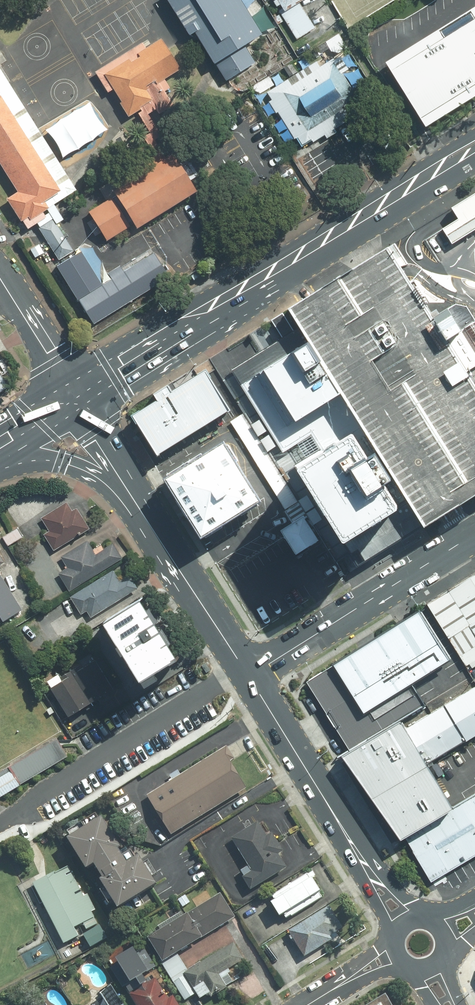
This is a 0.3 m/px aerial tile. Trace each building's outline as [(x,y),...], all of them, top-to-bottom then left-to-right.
[(253,0),(168,0),(191,37),(199,32),(219,65),(230,58),(238,71),(262,56),(254,44),(273,32),(253,0)] [(290,21),(324,0),(277,0),(290,21)] [(437,129),(474,105),(474,6),(392,59),(437,129)] [(159,37),(96,75),(117,109),(131,133),(167,112),(152,86),(179,70),(159,37)] [(333,63),(275,100),(305,146),(363,110),(333,63)] [(15,195),(5,201),(23,229),(68,201),(0,95),(0,171),(15,195)] [(173,155),(78,215),(104,256),(200,197),(173,155)] [(398,240),(443,312),(474,361),(474,195),(458,205),(398,240)] [(68,253),(47,221),(31,231),(52,263),(68,253)] [(428,521),(463,502),(474,495),(474,361),(443,312),(398,240),(373,256),(308,298),(291,309),(302,325),(365,422),(428,521)] [(167,285),(149,256),(101,286),(80,253),(53,270),(92,332),(167,285)] [(291,469),(365,422),(302,325),(234,368),(237,372),(224,381),(239,404),(245,413),(284,474),(291,469)] [(0,365),(0,392),(12,385),(0,365)] [(224,381),(215,365),(180,386),(177,380),(163,388),(167,395),(141,410),(165,450),(230,409),(239,404),(224,381)] [(301,499),(284,474),(245,413),(233,420),(241,432),(238,434),(275,492),(286,509),(301,499)] [(428,521),(365,422),(291,469),(284,474),(301,499),(326,539),(340,560),(351,553),(364,545),(371,556),(428,521)] [(275,492),(238,434),(175,471),(210,532),(275,492)] [(45,534),(54,549),(92,526),(81,507),(74,511),(67,499),(40,515),(50,530),(45,534)] [(301,499),(286,509),(293,520),(280,528),(298,557),(326,539),(301,499)] [(104,544),(96,549),(90,538),(63,555),(70,566),(62,570),(73,589),(125,556),(116,543),(107,548),(104,544)] [(0,568),(0,610),(6,620),(11,617),(12,617),(26,609),(0,568)] [(116,568),(73,596),(84,612),(89,609),(93,615),(140,586),(133,575),(124,580),(116,568)] [(429,598),(472,666),(474,664),(474,569),(429,598)] [(143,593),(94,624),(136,689),(185,658),(143,593)] [(407,618),(309,679),(352,748),(409,713),(431,700),(416,677),(437,664),(455,653),(426,606),(407,618)] [(121,684),(103,655),(81,669),(98,697),(121,684)] [(98,697),(81,669),(62,680),(79,709),(98,697)] [(409,713),(352,748),(348,751),(402,827),(407,834),(463,799),(459,793),(436,755),(474,731),(474,686),(415,722),(409,713)] [(56,733),(0,767),(0,793),(2,792),(68,753),(60,740),(56,733)] [(229,746),(149,793),(174,834),(254,786),(229,746)] [(83,865),(90,860),(116,903),(154,880),(136,851),(125,857),(98,814),(64,835),(83,865)] [(261,821),(235,837),(251,864),(243,870),(255,888),(266,881),(290,866),(282,853),(287,850),(276,832),(270,835),(261,821)] [(315,870),(274,895),(287,915),(328,890),(315,870)] [(97,935),(67,873),(37,888),(68,949),(97,935)] [(223,892),(153,936),(168,960),(238,916),(223,892)] [(262,908),(257,900),(240,911),(245,918),(262,908)] [(292,930),(304,949),(305,952),(308,955),(335,939),(333,935),(346,927),(332,905),(292,930)] [(230,986),(223,973),(246,959),(236,942),(187,971),(198,988),(206,983),(214,996),(230,986)] [(122,956),(125,960),(114,966),(126,985),(141,976),(146,984),(154,979),(150,972),(159,967),(147,948),(142,951),(140,946),(122,956)] [(134,993),(141,1004),(184,1004),(177,995),(172,998),(159,978),(134,993)] [(115,985),(103,992),(111,1004),(127,1004),(115,985)]
